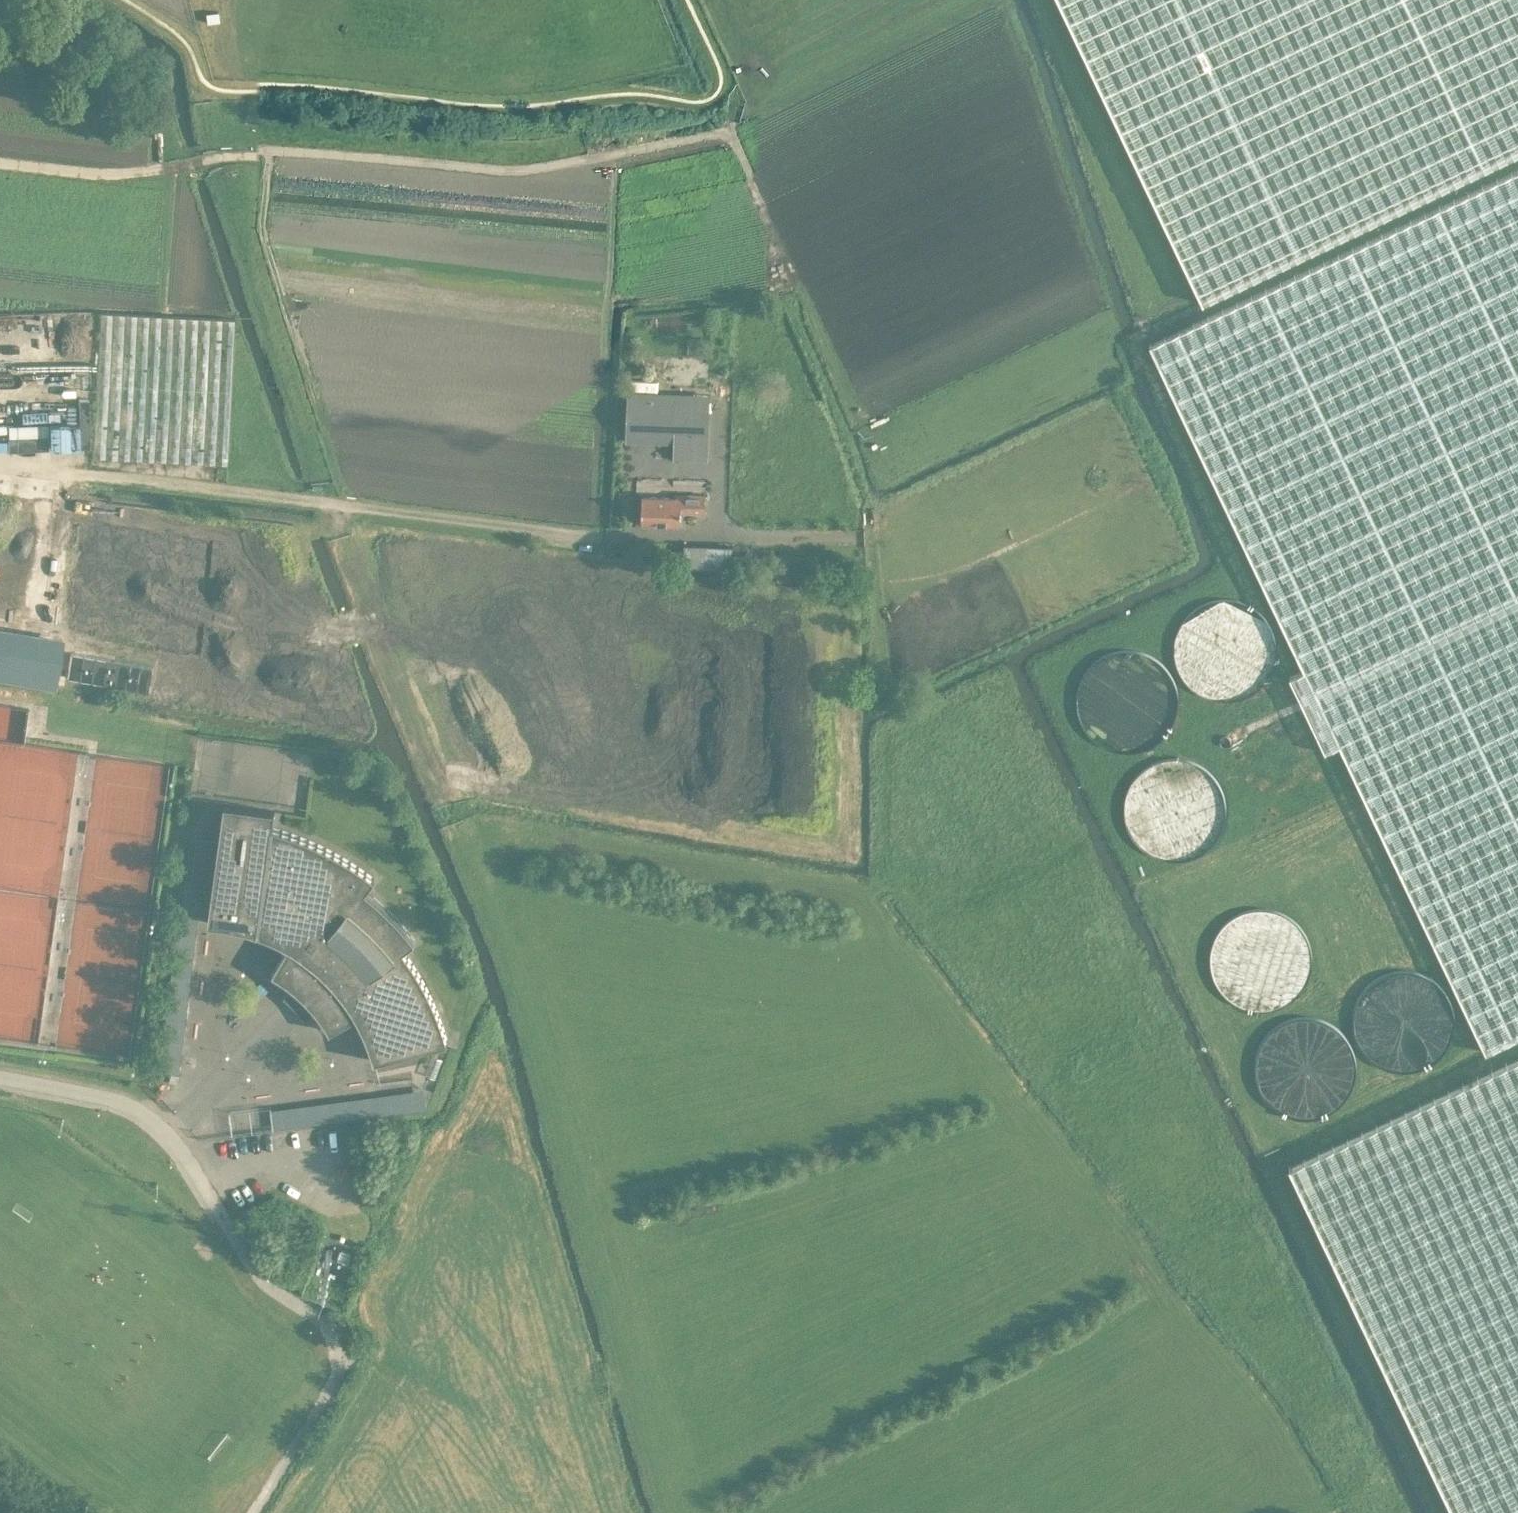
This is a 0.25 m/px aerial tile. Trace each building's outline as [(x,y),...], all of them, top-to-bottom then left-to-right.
[(1079,36),(1203,295),(1517,145),(1517,0),(1062,0),(1079,36)] [(1150,337),(1305,663),(1290,670),(1325,744),(1340,737),(1486,1044),(1517,1028),(1517,163),(1150,337)] [(160,308),(120,307),(114,443),(154,445),(160,308)] [(710,391),(629,387),(627,430),(708,433),(710,391)] [(706,506),(706,488),(677,487),(677,491),(643,490),(642,516),(681,517),(681,505),(706,506)] [(94,535),(87,577),(132,584),(128,606),(111,603),(107,627),(146,633),(150,609),(145,608),(149,587),(172,590),(179,549),(94,535)] [(746,548),(733,548),(733,539),(685,538),(685,559),(733,561),(745,561),(746,548)] [(1182,677),(1192,687),(1206,694),(1221,697),(1236,695),(1250,688),(1261,678),(1269,665),(1272,650),(1271,636),(1266,623),(1258,612),(1247,604),(1234,598),(1220,597),(1206,600),(1194,606),(1184,615),(1176,626),(1173,639),(1172,653),(1176,666),(1182,677)] [(0,624),(0,671),(54,681),(62,635),(0,624)] [(1100,744),(1114,748),(1130,748),(1145,743),(1158,735),(1168,722),(1174,708),(1175,692),(1171,677),(1164,663),(1153,653),(1139,646),(1125,643),(1110,645),(1096,650),(1084,660),(1076,671),(1071,684),(1070,699),(1072,713),(1079,725),(1088,736),(1100,744)] [(151,684),(155,660),(72,646),(67,669),(151,684)] [(1138,843),(1151,851),(1165,854),(1180,854),(1194,849),(1206,840),(1216,829),(1221,815),(1223,800),(1220,785),(1212,771),(1201,760),(1187,753),(1172,750),(1157,752),(1143,758),(1132,768),(1124,779),(1119,793),(1119,807),(1122,821),(1128,833),(1138,843)] [(272,820),(273,820),(275,804),(225,797),(220,832),(198,829),(191,878),(213,881),(208,916),(225,918),(241,921),(258,926),(272,820)] [(272,820),(258,926),(273,932),(288,940),(273,966),(284,973),(294,981),(290,986),(301,996),(310,1007),(315,1003),(323,1013),(330,1024),(356,1009),(367,1031),(374,1054),(448,1034),(440,1010),(430,986),(418,964),(404,943),(415,934),(400,916),(384,899),(366,883),(375,871),(352,855),(327,841),(300,829),(273,820),(272,820)] [(145,913),(146,861),(106,860),(105,889),(121,889),(120,912),(145,913)] [(1219,979),(1228,990),(1240,998),(1254,1002),(1269,1002),(1283,998),(1295,990),(1304,979),(1310,965),(1311,951),(1309,938),(1303,926),(1293,916),(1282,908),(1269,904),(1255,904),(1242,908),(1230,915),(1220,926),(1214,938),(1212,952),(1214,966),(1219,979)] [(1392,1067),(1407,1067),(1422,1063),(1434,1055),(1444,1044),(1450,1030),(1451,1016),(1449,1001),(1443,989),(1434,978),(1422,971),(1409,967),(1395,966),(1382,970),(1370,976),(1360,986),(1353,998),(1350,1013),(1351,1028),(1356,1042),(1366,1054),(1378,1062),(1392,1067)] [(1304,1114),(1320,1111),(1332,1105),(1343,1096),(1351,1085),(1355,1072),(1356,1058),(1354,1044),(1348,1032),(1338,1021),(1325,1013),(1310,1009),(1295,1009),(1281,1014),(1268,1022),(1259,1033),(1253,1048),(1251,1064),(1254,1079),(1262,1093),(1274,1104),(1288,1111),(1304,1114)] [(1290,1160),(1457,1512),(1517,1512),(1517,1052),(1290,1160)] [(179,1071),(171,1069),(170,1075),(177,1077),(179,1071)] [(343,1243),(339,1254),(350,1258),(354,1247),(343,1243)]
